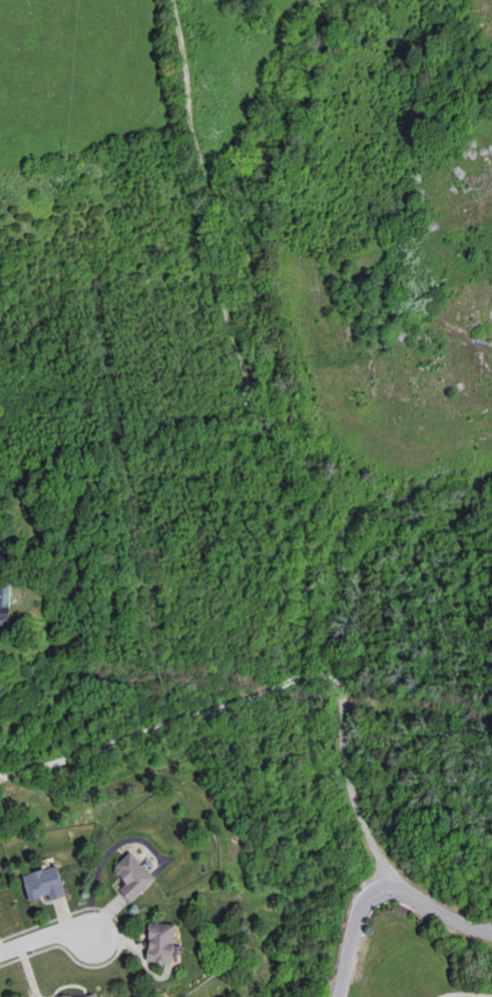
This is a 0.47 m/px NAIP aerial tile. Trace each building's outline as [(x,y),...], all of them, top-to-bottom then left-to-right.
[(11,625),(12,583),(0,583),(0,625),(11,625)] [(121,891),(133,903),(159,879),(145,864),(144,865),(132,853),(114,870),(128,884),(121,891)] [(30,901),(51,896),(52,900),(67,897),(59,867),(24,875),(30,901)] [(176,963),(176,924),(150,924),(150,963),(176,963)]
